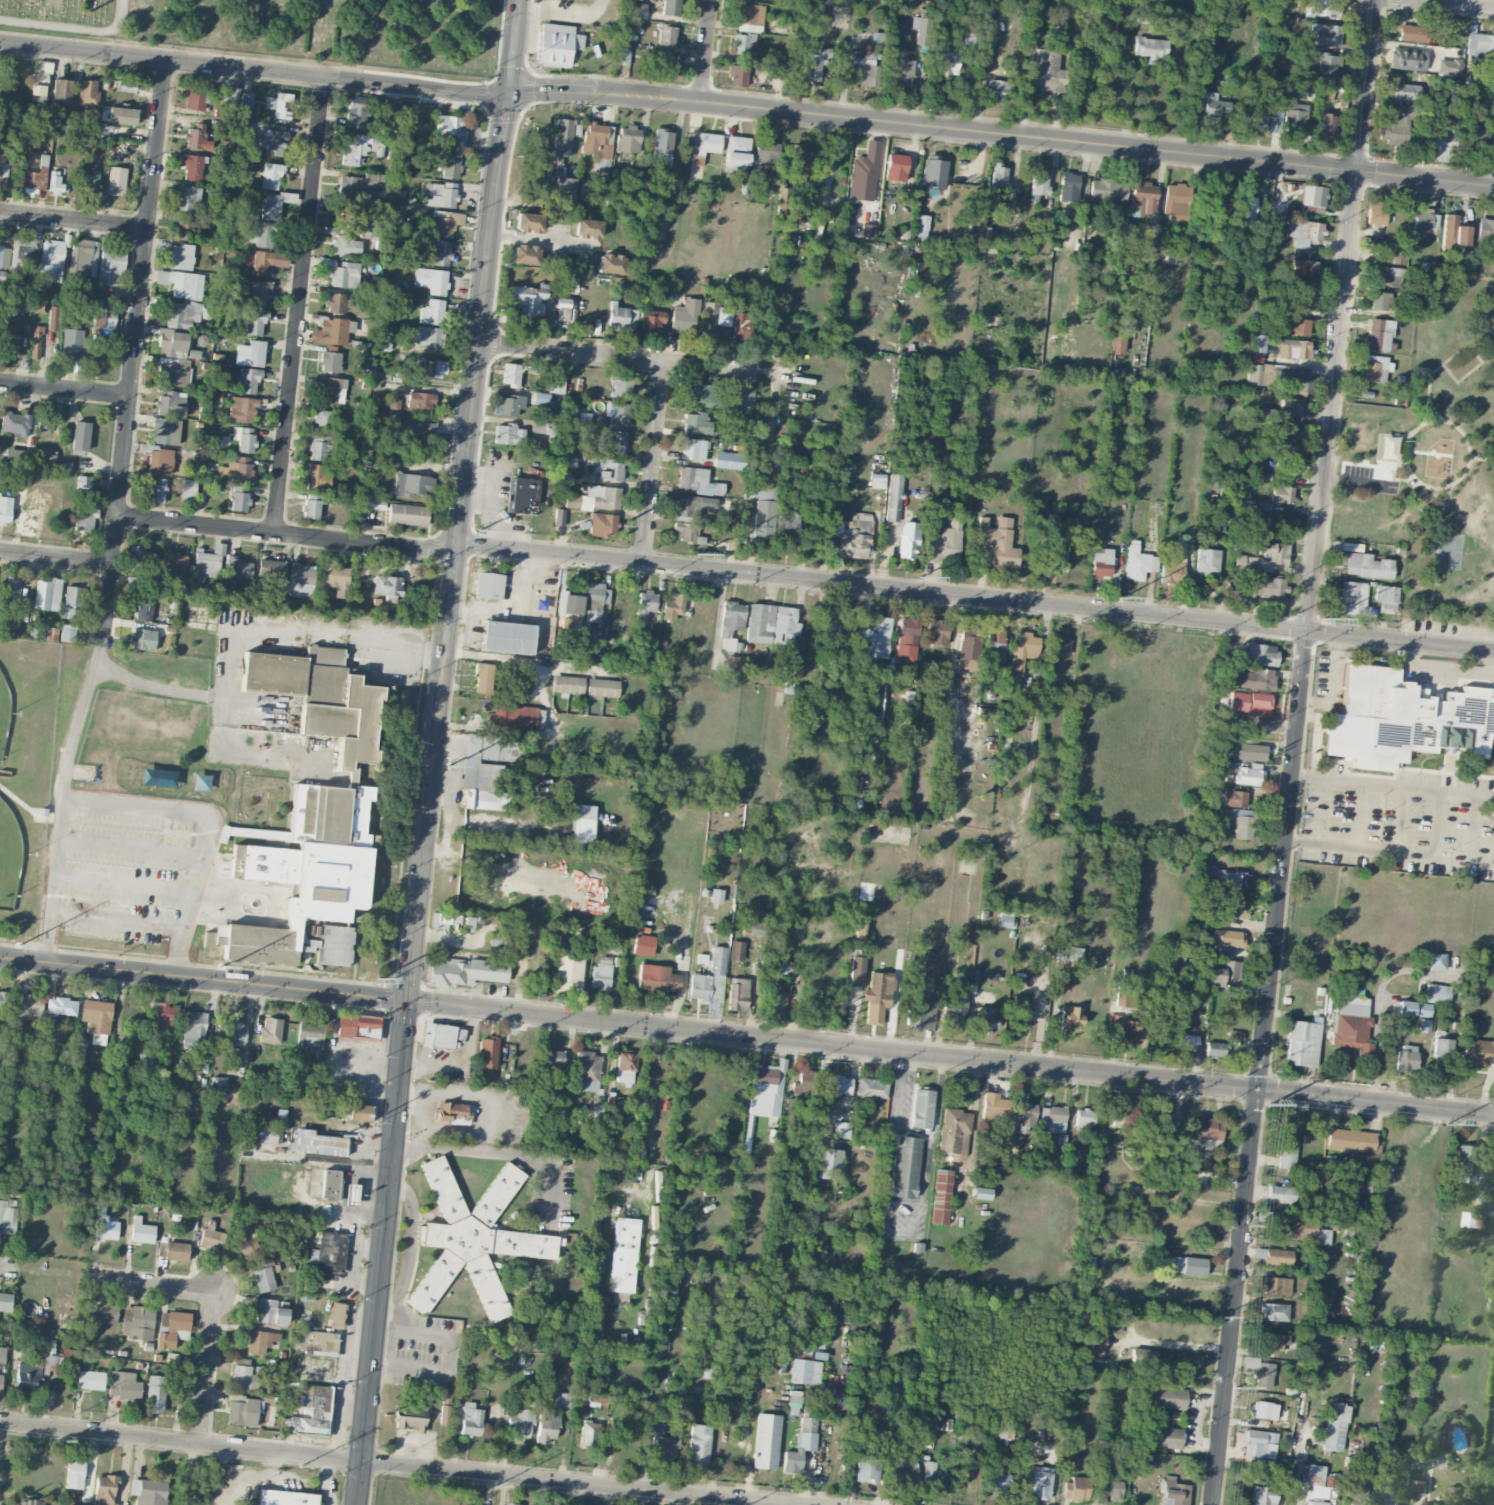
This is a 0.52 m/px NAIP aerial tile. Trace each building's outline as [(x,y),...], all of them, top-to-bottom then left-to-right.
[(678,17),(680,0),(663,0),(661,15),(678,17)] [(1304,16),(1338,18),(1339,0),(1305,0),(1304,16)] [(646,4),(623,2),(623,19),(645,20),(646,4)] [(737,5),(737,32),(763,32),(763,6),(737,5)] [(911,29),(917,29),(917,43),(928,43),(929,17),(912,17),(911,29)] [(569,68),(571,49),(582,50),(584,35),(573,34),(573,26),(541,23),(537,65),(569,68)] [(1341,25),(1311,24),(1310,31),(1314,31),(1313,46),(1340,47),(1341,25)] [(676,26),(659,25),(658,45),(675,45),(676,26)] [(1427,26),(1398,25),(1397,41),(1427,42),(1427,26)] [(756,34),(733,33),(732,54),(748,55),(749,47),(755,47),(756,34)] [(870,46),(883,46),(884,33),(870,33),(870,46)] [(1467,33),(1466,55),(1493,56),(1493,34),(1467,33)] [(1158,64),(1158,57),(1166,57),(1166,38),(1134,38),(1134,57),(1144,57),(1144,64),(1158,64)] [(803,53),(802,80),(819,80),(820,58),(828,58),(828,48),(811,47),(811,53),(803,53)] [(1059,50),(1036,48),(1034,90),(1065,91),(1066,71),(1058,71),(1059,50)] [(629,66),(629,50),(616,49),(615,65),(629,66)] [(979,71),(989,71),(990,50),(980,50),(979,71)] [(1421,69),(1422,59),(1414,59),(1415,51),(1392,50),(1391,68),(1421,69)] [(958,52),(934,51),(933,75),(957,76),(958,52)] [(875,85),(877,53),(864,52),(863,58),(851,58),(851,68),(855,68),(854,84),(875,85)] [(1318,74),(1334,74),(1335,66),(1340,66),(1340,55),(1318,54),(1318,74)] [(911,86),(912,59),(892,59),(891,86),(911,86)] [(1459,74),(1459,60),(1437,59),(1436,74),(1459,74)] [(52,62),(37,62),(37,72),(51,72),(52,62)] [(747,86),(747,66),(729,65),(728,85),(747,86)] [(48,74),(33,72),(28,99),(43,102),(48,74)] [(70,79),(52,79),(51,103),(69,104),(70,79)] [(1011,100),(1013,82),(986,79),(983,97),(1011,100)] [(78,106),(97,107),(98,80),(79,80),(78,106)] [(135,92),(136,81),(118,80),(117,91),(135,92)] [(190,83),(186,109),(205,112),(209,87),(190,83)] [(1333,84),(1319,83),(1318,103),(1332,103),(1333,84)] [(1419,84),(1392,83),(1391,100),(1418,101),(1419,84)] [(225,104),(238,105),(239,88),(226,87),(225,104)] [(289,120),(292,94),(275,92),(275,98),(264,97),(263,108),(274,109),(273,118),(289,120)] [(1202,117),(1218,118),(1218,112),(1228,113),(1228,101),(1215,100),(1216,92),(1203,92),(1202,117)] [(252,93),(242,93),(241,107),(252,107),(252,93)] [(347,128),(365,129),(365,104),(348,103),(347,128)] [(1305,139),(1306,104),(1284,103),(1283,138),(1305,139)] [(1378,142),(1410,144),(1412,105),(1402,105),(1401,118),(1392,117),(1392,123),(1379,122),(1378,142)] [(136,108),(108,108),(108,124),(136,125),(136,108)] [(1314,140),(1334,141),(1335,114),(1315,114),(1314,140)] [(1254,132),(1273,133),(1273,116),(1255,115),(1254,132)] [(435,137),(452,138),(452,147),(465,148),(465,117),(436,116),(435,137)] [(569,157),(574,120),(556,118),(552,155),(569,157)] [(250,134),(250,122),(238,122),(238,134),(250,134)] [(211,140),(203,140),(204,123),(194,123),(194,131),(185,130),(184,148),(211,149),(211,140)] [(610,159),(612,141),(611,140),(613,126),(585,123),(582,152),(593,153),(593,158),(610,159)] [(1463,153),(1476,154),(1480,126),(1466,124),(1463,153)] [(616,152),(639,153),(640,127),(617,126),(616,152)] [(284,131),(263,130),(262,155),(283,156),(284,131)] [(671,166),(672,130),(653,130),(652,166),(671,166)] [(1449,156),(1451,132),(1425,131),(1424,155),(1449,156)] [(691,165),(703,166),(703,152),(719,153),(720,134),(697,133),(697,154),(691,154),(691,165)] [(382,158),(384,136),(354,134),(353,142),(343,141),(341,165),(357,166),(358,155),(366,156),(366,151),(376,151),(376,157),(382,158)] [(724,172),(747,173),(749,137),(726,136),(724,172)] [(754,164),(777,165),(778,141),(755,140),(754,164)] [(879,141),(867,140),(865,157),(852,155),(848,199),(874,201),(879,141)] [(808,176),(809,147),(786,146),(785,175),(808,176)] [(459,178),(460,152),(441,151),(440,178),(459,178)] [(23,172),(22,191),(46,192),(48,155),(39,154),(38,172),(23,172)] [(906,155),(886,154),(885,180),(905,181),(906,155)] [(202,155),(181,155),(181,165),(185,165),(184,180),(201,181),(202,155)] [(947,161),(924,158),(920,186),(943,189),(947,161)] [(278,190),(280,164),(263,162),(260,188),(278,190)] [(1006,192),(1007,165),(991,164),(990,192),(1006,192)] [(125,196),(126,168),(109,167),(107,195),(125,196)] [(48,193),(63,194),(64,183),(59,183),(60,171),(50,171),(48,193)] [(606,186),(607,171),(596,171),(596,185),(606,186)] [(1038,201),(1038,195),(1046,195),(1048,172),(1032,171),(1030,201),(1038,201)] [(99,173),(80,172),(79,190),(98,191),(99,173)] [(340,175),(338,195),(366,199),(367,188),(382,189),(384,175),(365,172),(364,178),(340,175)] [(1077,202),(1078,173),(1060,173),(1059,201),(1077,202)] [(555,200),(573,200),(574,178),(556,177),(555,200)] [(1089,201),(1125,203),(1126,181),(1090,179),(1089,201)] [(424,206),(455,207),(457,184),(425,182),(424,197),(424,206)] [(1131,211),(1135,211),(1135,217),(1144,217),(1144,213),(1155,214),(1156,183),(1132,182),(1131,211)] [(1163,213),(1169,214),(1168,221),(1187,222),(1189,185),(1165,184),(1163,213)] [(1324,207),(1325,186),(1302,185),(1301,205),(1324,207)] [(198,211),(198,187),(177,186),(176,210),(198,211)] [(790,188),(778,188),(777,210),(789,210),(790,188)] [(261,218),(278,221),(281,196),(264,193),(261,218)] [(1256,196),(1236,194),(1233,222),(1252,225),(1256,196)] [(1200,226),(1219,227),(1219,196),(1200,195),(1200,226)] [(1366,223),(1383,225),(1386,202),(1368,200),(1366,223)] [(363,211),(363,202),(338,201),(337,213),(340,213),(340,227),(356,227),(356,211),(363,211)] [(453,237),(453,225),(463,225),(463,212),(436,211),(435,236),(453,237)] [(1438,212),(1414,211),(1413,232),(1422,232),(1422,228),(1437,229),(1438,212)] [(516,231),(542,232),(542,214),(517,213),(516,231)] [(1443,245),(1468,246),(1468,226),(1457,226),(1458,214),(1444,214),(1443,245)] [(177,220),(176,239),(195,240),(196,215),(185,215),(184,220),(177,220)] [(928,216),(918,215),(916,229),(927,230),(928,216)] [(600,239),(601,220),(576,219),(575,238),(600,239)] [(1493,239),(1493,220),(1477,219),(1476,238),(1493,239)] [(1323,223),(1290,220),(1288,237),(1293,238),(1292,248),(1307,249),(1308,239),(1321,241),(1323,223)] [(271,246),(272,223),(249,222),(248,245),(271,246)] [(875,238),(875,225),(862,224),(862,237),(875,238)] [(360,255),(361,241),(352,241),(352,235),(334,234),(333,254),(360,255)] [(11,268),(15,268),(15,278),(29,279),(30,262),(38,262),(39,238),(13,237),(11,268)] [(70,277),(96,278),(98,240),(72,239),(70,277)] [(62,282),(64,241),(41,240),(39,281),(62,282)] [(1391,249),(1384,249),(1383,263),(1404,264),(1405,244),(1391,243),(1391,249)] [(193,245),(171,244),(170,269),(192,270),(193,245)] [(538,265),(539,246),(514,245),(513,264),(538,265)] [(432,265),(449,267),(451,247),(434,246),(432,265)] [(1126,248),(1126,259),(1140,259),(1140,249),(1126,248)] [(126,250),(101,249),(99,285),(116,286),(117,274),(124,274),(126,250)] [(252,276),(267,277),(268,266),(287,267),(287,252),(246,250),(246,266),(252,266),(252,276)] [(623,274),(624,255),(599,254),(598,273),(623,274)] [(1291,276),(1317,277),(1317,260),(1291,259),(1291,276)] [(331,263),(330,287),(358,288),(359,264),(331,263)] [(1373,284),(1389,285),(1389,272),(1396,272),(1396,268),(1374,267),(1373,284)] [(414,286),(430,287),(429,295),(445,296),(448,271),(415,268),(414,286)] [(204,276),(157,269),(154,283),(173,286),(171,296),(200,301),(204,276)] [(268,281),(250,280),(248,305),(267,306),(268,281)] [(1310,297),(1310,280),(1290,280),(1289,296),(1310,297)] [(511,286),(511,301),(519,301),(518,316),(541,317),(542,299),(546,300),(547,285),(539,284),(539,287),(511,286)] [(1389,292),(1370,292),(1369,310),(1388,310),(1389,292)] [(327,313),(346,314),(347,294),(327,293),(327,313)] [(418,322),(441,326),(445,301),(428,298),(427,307),(420,306),(418,322)] [(558,308),(570,305),(569,298),(556,300),(558,308)] [(697,299),(684,298),(684,306),(671,305),(670,330),(696,331),(697,299)] [(169,301),(165,326),(190,329),(191,321),(200,322),(201,313),(206,314),(207,304),(189,301),(188,304),(169,301)] [(730,326),(732,308),(718,307),(718,303),(704,301),(701,330),(715,331),(715,325),(730,326)] [(60,331),(61,307),(50,306),(49,331),(60,331)] [(636,327),(637,309),(610,308),(610,326),(636,327)] [(264,336),(264,310),(247,310),(245,335),(264,336)] [(662,331),(663,312),(639,311),(639,330),(662,331)] [(92,335),(106,335),(106,329),(115,329),(116,313),(100,313),(99,326),(93,326),(92,335)] [(750,313),(733,313),(732,340),(749,340),(750,313)] [(309,329),(308,343),(346,345),(347,332),(354,332),(355,320),(320,318),(319,330),(309,329)] [(1365,349),(1389,352),(1394,321),(1370,318),(1365,349)] [(1309,319),(1291,319),(1291,323),(1279,323),(1279,335),(1309,336),(1309,319)] [(40,346),(44,347),(46,327),(34,325),(31,358),(39,359),(40,346)] [(412,345),(442,347),(443,328),(413,327),(412,345)] [(62,356),(83,357),(84,329),(63,329),(62,356)] [(186,331),(160,330),(158,356),(185,358),(186,331)] [(20,335),(3,334),(1,354),(19,356),(20,335)] [(1252,352),(1265,353),(1266,335),(1252,334),(1252,352)] [(1112,354),(1123,354),(1123,335),(1113,335),(1112,354)] [(374,349),(389,350),(390,338),(375,337),(374,349)] [(248,345),(236,345),(235,365),(263,366),(264,341),(248,340),(248,345)] [(1310,340),(1278,340),(1277,359),(1309,359),(1310,340)] [(341,354),(322,350),(319,370),(338,373),(341,354)] [(1390,356),(1359,355),(1358,358),(1363,358),(1362,381),(1384,382),(1385,372),(1390,372),(1390,356)] [(189,385),(190,359),(177,359),(176,364),(158,363),(157,384),(189,385)] [(421,375),(443,379),(446,362),(423,359),(421,375)] [(502,385),(519,386),(520,364),(503,363),(502,385)] [(1265,386),(1265,374),(1267,374),(1268,365),(1248,364),(1247,385),(1265,386)] [(256,395),(258,369),(240,368),(238,393),(256,395)] [(1312,393),(1312,375),(1282,374),(1282,392),(1312,393)] [(563,394),(565,377),(549,375),(547,392),(563,394)] [(346,379),(320,376),(317,401),(343,404),(346,379)] [(613,396),(630,397),(630,379),(614,378),(613,396)] [(685,406),(716,407),(717,385),(686,384),(685,406)] [(739,413),(752,414),(753,386),(740,385),(739,413)] [(185,392),(166,391),(165,396),(157,395),(156,415),(184,417),(185,392)] [(406,411),(432,414),(435,394),(409,391),(406,411)] [(534,404),(549,405),(550,393),(534,393),(534,404)] [(498,396),(497,415),(517,416),(517,408),(525,408),(525,397),(498,396)] [(255,398),(229,397),(228,422),(254,423),(255,398)] [(1288,415),(1301,416),(1302,399),(1281,398),(1281,408),(1288,408),(1288,415)] [(629,403),(610,403),(609,424),(628,425),(629,403)] [(1272,422),(1273,408),(1255,407),(1254,421),(1272,422)] [(313,429),(331,431),(334,412),(315,409),(313,429)] [(590,423),(591,412),(567,411),(567,423),(590,423)] [(28,435),(30,414),(2,412),(0,434),(28,435)] [(51,412),(39,412),(38,432),(50,432),(51,412)] [(710,433),(711,421),(705,421),(705,413),(684,412),(683,432),(710,433)] [(179,444),(179,419),(152,418),(151,444),(179,444)] [(86,452),(91,423),(75,421),(71,449),(86,452)] [(392,438),(433,440),(434,422),(393,421),(392,438)] [(495,424),(494,444),(524,445),(524,429),(515,429),(515,425),(495,424)] [(254,452),(255,428),(237,427),(236,452),(254,452)] [(1301,444),(1301,428),(1274,427),(1273,443),(1301,444)] [(601,431),(600,451),(626,452),(626,432),(601,431)] [(330,437),(310,435),(308,459),(327,461),(330,437)] [(706,441),(681,438),(679,458),(703,461),(706,441)] [(150,448),(146,472),(169,476),(173,451),(150,448)] [(25,450),(5,449),(5,463),(24,464),(25,450)] [(55,468),(58,456),(44,452),(41,464),(55,468)] [(713,468),(742,469),(743,453),(714,452),(713,468)] [(1282,474),(1296,474),(1296,458),(1282,457),(1282,474)] [(623,481),(623,460),(590,459),(590,466),(598,467),(598,480),(623,481)] [(252,464),(228,461),(226,479),(250,483),(252,464)] [(324,472),(324,465),(307,464),(306,488),(328,490),(329,472),(324,472)] [(678,488),(694,488),(694,494),(723,495),(724,483),(707,482),(707,468),(678,467),(678,488)] [(432,494),(434,477),(396,473),(393,496),(413,497),(414,492),(432,494)] [(870,488),(883,488),(884,474),(870,474),(870,488)] [(902,474),(888,474),(886,521),(900,522),(902,474)] [(1291,474),(1269,474),(1268,482),(1291,483),(1291,474)] [(76,493),(89,494),(90,476),(77,476),(76,493)] [(541,480),(507,476),(505,491),(514,492),(512,512),(534,515),(536,491),(539,491),(541,480)] [(23,506),(58,512),(63,487),(27,481),(23,506)] [(564,508),(591,511),(592,507),(618,510),(620,488),(587,485),(585,496),(566,494),(564,508)] [(1270,503),(1293,504),(1294,487),(1271,485),(1270,503)] [(772,539),(774,487),(761,486),(761,492),(755,492),(753,538),(772,539)] [(229,510),(246,512),(248,493),(244,493),(245,490),(232,488),(229,510)] [(11,523),(12,497),(0,497),(0,493),(0,492),(0,522),(11,523)] [(816,511),(817,494),(804,493),(804,510),(816,511)] [(675,497),(674,519),(699,520),(700,497),(675,497)] [(320,500),(303,499),(302,518),(319,519),(320,500)] [(387,522),(426,527),(428,507),(389,503),(387,522)] [(87,509),(87,505),(76,504),(75,530),(93,531),(94,517),(98,517),(98,509),(87,509)] [(564,525),(564,509),(555,509),(555,525),(564,525)] [(798,513),(778,512),(776,541),(797,542),(798,513)] [(616,536),(617,514),(590,513),(589,536),(616,536)] [(838,555),(869,556),(871,514),(851,513),(851,522),(836,521),(835,533),(839,534),(838,555)] [(1042,527),(1054,528),(1056,516),(1044,514),(1042,527)] [(961,517),(950,516),(949,528),(941,527),(940,533),(927,532),(925,558),(957,561),(961,517)] [(1011,518),(996,517),(995,529),(984,528),(985,520),(981,519),(978,551),(992,552),(991,566),(1017,568),(1018,548),(1009,548),(1011,518)] [(674,540),(694,542),(696,524),(676,522),(674,540)] [(918,523),(900,522),(899,558),(917,559),(918,523)] [(1288,544),(1233,540),(1232,551),(1269,554),(1268,558),(1234,555),(1233,568),(1270,571),(1271,564),(1286,565),(1288,544)] [(1124,579),(1143,581),(1144,571),(1156,572),(1158,555),(1137,554),(1138,543),(1126,542),(1124,579)] [(224,543),(213,543),(212,553),(196,552),(193,588),(201,588),(202,576),(221,577),(224,543)] [(1066,547),(1045,546),(1044,570),(1065,571),(1066,547)] [(186,554),(170,553),(170,549),(162,548),(160,570),(185,571),(186,554)] [(1091,576),(1110,577),(1112,549),(1093,548),(1091,576)] [(156,550),(130,549),(129,568),(155,569),(156,550)] [(1196,576),(1219,576),(1219,549),(1197,549),(1196,576)] [(1371,554),(1345,552),(1344,576),(1392,579),(1393,560),(1370,559),(1371,554)] [(1183,555),(1172,555),(1172,558),(1161,558),(1160,583),(1183,584),(1183,555)] [(227,578),(251,578),(251,560),(227,559),(227,578)] [(283,577),(284,561),(262,560),(261,576),(283,577)] [(313,592),(314,568),(298,567),(298,563),(289,563),(288,591),(313,592)] [(349,567),(323,566),(322,586),(336,586),(335,598),(348,598),(349,567)] [(474,598),(501,599),(503,574),(475,572),(474,598)] [(1263,577),(1263,573),(1254,572),(1253,597),(1285,598),(1285,578),(1263,577)] [(5,609),(18,609),(19,577),(6,576),(5,609)] [(401,576),(374,576),(373,595),(401,596),(401,576)] [(34,609),(59,610),(61,580),(36,579),(34,609)] [(1369,615),(1369,606),(1365,606),(1366,583),(1340,581),(1339,604),(1342,604),(1342,614),(1369,615)] [(601,622),(601,603),(610,604),(610,585),(586,584),(585,622),(601,622)] [(1374,601),(1381,601),(1380,610),(1395,612),(1398,587),(1376,585),(1374,601)] [(75,607),(82,607),(84,588),(65,586),(61,618),(73,619),(75,607)] [(656,612),(657,592),(638,591),(637,623),(646,623),(647,611),(656,612)] [(580,615),(582,596),(558,592),(555,612),(580,615)] [(1228,602),(1250,603),(1251,593),(1229,592),(1228,602)] [(684,594),(674,594),(674,601),(663,600),(663,620),(683,620),(684,594)] [(746,603),(723,601),(719,638),(731,639),(732,630),(743,631),(746,603)] [(135,619),(152,620),(152,604),(135,604),(135,619)] [(746,642),(771,644),(771,642),(792,644),(792,635),(799,636),(800,623),(795,622),(796,607),(749,604),(746,642)] [(840,635),(842,624),(837,623),(839,609),(822,607),(819,631),(840,635)] [(888,658),(890,616),(868,615),(867,645),(859,645),(858,657),(888,658)] [(919,619),(899,617),(896,663),(916,664),(919,619)] [(928,645),(948,645),(949,620),(929,619),(928,645)] [(533,624),(483,621),(481,651),(531,654),(533,624)] [(76,626),(62,624),(60,640),(74,643),(76,626)] [(46,641),(57,641),(58,628),(47,628),(46,641)] [(131,649),(154,651),(156,630),(132,628),(131,649)] [(1003,661),(1006,630),(988,629),(985,660),(1003,661)] [(1039,638),(1030,637),(1031,632),(1017,631),(1015,662),(1006,661),(1005,681),(1021,682),(1023,658),(1038,659),(1039,638)] [(978,668),(980,635),(959,634),(958,667),(978,668)] [(1070,639),(1056,638),(1055,653),(1069,654),(1070,639)] [(1246,664),(1275,666),(1277,646),(1247,644),(1246,664)] [(244,652),(241,690),(302,696),(299,733),(338,736),(335,770),(349,771),(350,761),(371,763),(377,701),(381,701),(382,687),(358,685),(359,675),(342,674),(344,649),(306,645),(305,657),(244,652)] [(726,670),(741,671),(741,656),(726,656),(726,670)] [(492,664),(475,663),(474,687),(491,688),(492,664)] [(1487,739),(1493,739),(1493,735),(1493,700),(1491,700),(1492,689),(1460,686),(1460,693),(1435,691),(1431,699),(1424,695),(1425,689),(1417,688),(1405,682),(1397,681),(1399,668),(1345,663),(1341,714),(1326,712),(1323,755),(1336,756),(1348,761),(1351,769),(1392,772),(1393,764),(1405,765),(1406,750),(1434,753),(1435,747),(1468,750),(1467,756),(1486,758),(1487,739)] [(1273,690),(1274,672),(1232,669),(1231,687),(1273,690)] [(582,696),(584,678),(553,675),(551,692),(560,693),(560,694),(582,696)] [(619,697),(619,680),(587,679),(587,699),(597,699),(597,697),(619,697)] [(1228,712),(1246,713),(1246,706),(1271,708),(1271,694),(1229,692),(1228,712)] [(536,735),(537,707),(494,705),(494,713),(488,712),(487,733),(536,735)] [(508,811),(510,792),(500,792),(501,765),(478,763),(478,758),(494,759),(496,736),(464,734),(460,789),(465,789),(464,808),(508,811)] [(1222,757),(1263,762),(1265,747),(1224,741),(1222,757)] [(327,766),(328,747),(291,746),(290,765),(327,766)] [(367,909),(370,835),(365,834),(367,787),(356,787),(357,762),(350,761),(349,787),(292,785),(289,842),(298,843),(297,848),(232,845),(231,879),(294,882),(294,896),(284,898),(283,929),(204,925),(204,929),(226,962),(295,965),(295,954),(316,948),(316,965),(350,966),(351,926),(317,925),(317,938),(305,937),(306,913),(314,924),(367,909)] [(1263,785),(1263,769),(1235,768),(1234,784),(1263,785)] [(1246,791),(1223,790),(1222,806),(1245,807),(1246,791)] [(571,842),(593,843),(594,805),(573,804),(571,842)] [(1252,839),(1252,809),(1219,808),(1218,819),(1234,819),(1233,839),(1252,839)] [(248,837),(288,838),(288,831),(248,830),(248,837)] [(1248,892),(1250,873),(1223,870),(1220,889),(1248,892)] [(710,902),(722,903),(723,890),(711,888),(710,902)] [(1248,903),(1219,899),(1217,910),(1220,910),(1218,923),(1228,924),(1229,916),(1246,918),(1248,903)] [(461,914),(431,913),(431,928),(448,928),(448,925),(461,925),(461,914)] [(474,917),(464,917),(464,932),(473,932),(474,917)] [(1244,931),(1212,930),(1212,945),(1243,946),(1244,931)] [(653,956),(654,936),(634,934),(633,954),(653,956)] [(620,940),(605,940),(604,952),(620,953),(620,940)] [(729,959),(742,961),(744,942),(730,941),(729,959)] [(1082,949),(1057,945),(1056,959),(1080,962),(1082,949)] [(723,1001),(726,947),(711,946),(709,975),(690,974),(688,999),(723,1001)] [(1429,971),(1446,970),(1445,954),(1429,954),(1429,971)] [(584,958),(558,955),(554,981),(581,984),(584,958)] [(865,958),(852,956),(849,985),(862,987),(865,958)] [(473,980),(507,982),(508,962),(440,958),(440,963),(429,962),(428,986),(453,988),(453,984),(472,985),(473,980)] [(775,972),(794,974),(795,962),(776,961),(775,972)] [(1220,968),(1208,967),(1208,986),(1222,987),(1222,980),(1239,980),(1240,961),(1221,961),(1220,968)] [(922,983),(936,983),(937,963),(923,962),(922,983)] [(612,965),(593,963),(590,988),(609,990),(612,965)] [(679,974),(669,974),(669,966),(639,964),(638,988),(647,989),(647,996),(664,997),(665,991),(678,992),(679,974)] [(867,1001),(866,1024),(881,1024),(882,1007),(890,1007),(892,973),(870,972),(869,990),(862,990),(862,1001),(867,1001)] [(748,978),(729,978),(728,1011),(747,1011),(748,978)] [(782,992),(783,985),(773,983),(768,1014),(783,1016),(786,993),(782,992)] [(1449,1004),(1450,986),(1426,984),(1424,1002),(1449,1004)] [(942,1019),(966,1019),(967,989),(943,989),(942,1019)] [(1115,1005),(1135,1008),(1137,991),(1117,989),(1115,1005)] [(12,993),(11,1018),(41,1019),(42,994),(12,993)] [(907,1028),(933,1029),(934,994),(908,993),(907,1028)] [(1028,996),(1012,995),(1010,1027),(1027,1028),(1028,996)] [(1371,1059),(1372,1043),(1367,1042),(1368,1018),(1366,1018),(1367,998),(1338,996),(1337,1014),(1332,1014),(1330,1046),(1356,1047),(1355,1058),(1371,1059)] [(46,1014),(76,1015),(77,999),(47,998),(46,1014)] [(80,1021),(87,1021),(86,1032),(92,1033),(91,1044),(107,1045),(111,1003),(83,999),(80,1021)] [(1412,1001),(1397,1001),(1397,1016),(1412,1016),(1412,1001)] [(176,1007),(168,1007),(168,1003),(151,1002),(150,1014),(155,1015),(155,1033),(176,1034),(176,1007)] [(1416,1016),(1429,1017),(1430,1004),(1417,1003),(1416,1016)] [(1061,1005),(1060,1031),(1071,1031),(1071,1025),(1082,1026),(1082,1006),(1061,1005)] [(996,1031),(997,1008),(976,1007),(975,1030),(996,1031)] [(184,1015),(182,1049),(204,1049),(205,1012),(193,1012),(193,1016),(184,1015)] [(336,1039),(379,1040),(380,1017),(337,1015),(336,1039)] [(280,1043),(281,1018),(261,1017),(260,1042),(280,1043)] [(1118,1047),(1141,1048),(1142,1032),(1139,1032),(1140,1021),(1119,1020),(1118,1047)] [(323,1022),(297,1021),(296,1050),(310,1050),(309,1060),(321,1060),(323,1022)] [(1319,1023),(1288,1021),(1285,1065),(1316,1067),(1319,1023)] [(218,1024),(217,1042),(244,1043),(245,1022),(231,1022),(231,1024),(218,1024)] [(453,1049),(456,1026),(423,1023),(421,1046),(453,1049)] [(1196,1035),(1178,1035),(1177,1051),(1195,1051),(1196,1035)] [(497,1068),(498,1038),(479,1037),(478,1068),(497,1068)] [(1433,1057),(1451,1057),(1452,1039),(1433,1038),(1433,1057)] [(1487,1067),(1488,1060),(1493,1061),(1493,1042),(1463,1038),(1459,1071),(1471,1072),(1472,1065),(1487,1067)] [(1205,1057),(1224,1057),(1225,1043),(1205,1042),(1205,1057)] [(12,1049),(2,1048),(1,1066),(11,1066),(12,1049)] [(562,1066),(563,1049),(547,1048),(546,1066),(562,1066)] [(1415,1072),(1416,1051),(1396,1051),(1395,1071),(1415,1072)] [(598,1091),(599,1053),(578,1052),(576,1090),(598,1091)] [(635,1053),(617,1052),(616,1084),(634,1085),(635,1053)] [(771,1117),(776,1066),(754,1065),(749,1115),(771,1117)] [(693,1069),(692,1092),(703,1093),(702,1108),(722,1109),(723,1070),(693,1069)] [(793,1082),(793,1096),(815,1097),(816,1070),(800,1069),(799,1083),(793,1082)] [(851,1076),(820,1075),(819,1093),(851,1094),(851,1076)] [(224,1097),(225,1077),(211,1076),(210,1096),(224,1097)] [(856,1096),(887,1097),(887,1080),(857,1079),(856,1096)] [(911,1128),(931,1128),(933,1090),(912,1089),(911,1128)] [(779,1117),(781,1092),(773,1091),(771,1116),(779,1117)] [(1008,1099),(997,1099),(998,1093),(982,1092),(981,1117),(1008,1118),(1008,1099)] [(1129,1119),(1129,1095),(1112,1095),(1111,1118),(1129,1119)] [(607,1105),(617,1106),(618,1097),(608,1096),(607,1105)] [(463,1111),(464,1103),(437,1102),(436,1122),(470,1123),(470,1111),(463,1111)] [(1013,1102),(1012,1126),(1034,1127),(1035,1103),(1013,1102)] [(370,1122),(371,1105),(349,1104),(348,1120),(370,1122)] [(704,1107),(691,1106),(690,1131),(703,1132),(704,1107)] [(1064,1132),(1065,1107),(1039,1106),(1038,1131),(1064,1132)] [(1076,1108),(1074,1126),(1092,1128),(1094,1110),(1076,1108)] [(967,1154),(970,1111),(942,1109),(939,1152),(967,1154)] [(688,1128),(689,1111),(678,1111),(677,1128),(688,1128)] [(1172,1135),(1172,1112),(1154,1112),(1153,1134),(1172,1135)] [(1189,1138),(1203,1139),(1203,1149),(1220,1150),(1222,1120),(1190,1118),(1189,1138)] [(1276,1169),(1295,1170),(1297,1118),(1278,1118),(1276,1169)] [(833,1137),(848,1139),(851,1124),(835,1121),(833,1137)] [(259,1144),(276,1145),(277,1127),(260,1126),(259,1144)] [(314,1130),(294,1128),(294,1142),(287,1142),(287,1152),(347,1156),(348,1138),(313,1136),(314,1130)] [(1374,1153),(1375,1131),(1326,1129),(1325,1150),(1374,1153)] [(920,1137),(894,1136),(890,1197),(916,1199),(920,1137)] [(1473,1176),(1474,1146),(1456,1145),(1455,1175),(1473,1176)] [(841,1150),(817,1148),(814,1178),(838,1180),(841,1150)] [(487,1253),(555,1260),(557,1247),(564,1244),(562,1237),(495,1230),(493,1223),(525,1174),(505,1161),(467,1218),(444,1154),(421,1163),(440,1215),(428,1213),(431,1223),(429,1223),(419,1226),(417,1240),(427,1247),(441,1248),(441,1249),(406,1302),(426,1316),(464,1258),(488,1323),(510,1315),(487,1253)] [(952,1171),(935,1169),(930,1223),(947,1225),(952,1171)] [(338,1198),(339,1171),(322,1170),(322,1198),(338,1198)] [(1356,1193),(1369,1194),(1370,1180),(1357,1180),(1356,1193)] [(356,1185),(345,1185),(345,1205),(355,1205),(356,1185)] [(1294,1186),(1268,1185),(1268,1201),(1294,1202),(1294,1186)] [(989,1200),(991,1189),(974,1187),(973,1198),(989,1200)] [(14,1234),(17,1201),(0,1200),(0,1233),(14,1234)] [(106,1208),(95,1207),(94,1238),(117,1239),(118,1221),(105,1221),(106,1208)] [(1482,1214),(1464,1212),(1462,1226),(1480,1229),(1482,1214)] [(1265,1238),(1329,1243),(1330,1230),(1315,1229),(1315,1218),(1268,1213),(1265,1238)] [(153,1244),(155,1226),(140,1224),(141,1216),(133,1215),(130,1241),(153,1244)] [(610,1291),(615,1292),(614,1304),(627,1305),(628,1293),(634,1293),(639,1219),(614,1218),(610,1291)] [(1344,1238),(1353,1238),(1352,1220),(1343,1221),(1344,1238)] [(222,1250),(225,1232),(202,1229),(199,1246),(222,1250)] [(263,1247),(248,1231),(233,1244),(248,1261),(263,1247)] [(336,1280),(336,1274),(342,1274),(345,1233),(318,1231),(316,1249),(309,1249),(308,1267),(315,1268),(314,1278),(336,1280)] [(157,1256),(163,1257),(165,1243),(159,1242),(157,1256)] [(187,1261),(188,1243),(166,1242),(165,1260),(187,1261)] [(1264,1264),(1291,1266),(1292,1250),(1264,1249),(1264,1264)] [(259,1261),(261,1268),(273,1264),(271,1257),(259,1261)] [(1171,1274),(1205,1275),(1206,1258),(1172,1257),(1171,1274)] [(252,1271),(258,1293),(275,1288),(269,1266),(252,1271)] [(1263,1294),(1290,1296),(1291,1278),(1264,1277),(1263,1294)] [(9,1312),(11,1294),(0,1293),(0,1311),(9,1312)] [(275,1299),(258,1299),(257,1323),(287,1324),(288,1309),(275,1308),(275,1299)] [(342,1329),(345,1304),(332,1302),(329,1327),(342,1329)] [(94,1310),(86,1309),(86,1322),(116,1323),(116,1304),(94,1303),(94,1310)] [(1288,1321),(1288,1304),(1260,1303),(1260,1320),(1288,1321)] [(124,1305),(120,1337),(150,1340),(154,1308),(124,1305)] [(718,1315),(708,1315),(708,1330),(718,1331),(718,1315)] [(279,1341),(279,1333),(248,1330),(246,1353),(267,1355),(268,1341),(279,1341)] [(338,1340),(331,1340),(331,1332),(299,1331),(299,1341),(306,1341),(305,1351),(337,1351),(338,1340)] [(173,1348),(174,1333),(157,1332),(156,1348),(173,1348)] [(1281,1350),(1283,1334),(1264,1332),(1262,1348),(1281,1350)] [(1131,1368),(1156,1368),(1157,1349),(1131,1348),(1131,1368)] [(1274,1357),(1275,1350),(1263,1349),(1262,1356),(1274,1357)] [(61,1356),(42,1355),(41,1376),(60,1377),(61,1356)] [(1258,1362),(1258,1357),(1244,1356),(1243,1367),(1255,1368),(1254,1388),(1272,1389),(1274,1363),(1258,1362)] [(789,1383),(819,1384),(820,1360),(790,1359),(789,1383)] [(39,1364),(16,1363),(15,1390),(39,1390),(39,1364)] [(260,1390),(261,1375),(250,1374),(251,1366),(232,1365),(232,1389),(260,1390)] [(76,1387),(102,1391),(105,1373),(78,1369),(76,1387)] [(134,1381),(135,1373),(110,1370),(107,1397),(139,1400),(141,1382),(134,1381)] [(165,1376),(147,1375),(146,1413),(164,1414),(165,1376)] [(329,1386),(300,1384),(298,1405),(287,1404),(285,1431),(326,1434),(329,1386)] [(1185,1409),(1186,1389),(1149,1387),(1148,1408),(1185,1409)] [(599,1407),(601,1394),(589,1392),(588,1406),(599,1407)] [(449,1424),(450,1393),(441,1393),(440,1424),(449,1424)] [(572,1408),(572,1393),(554,1393),(553,1407),(572,1408)] [(256,1426),(257,1399),(244,1398),(244,1402),(227,1401),(226,1425),(256,1426)] [(474,1402),(464,1401),(460,1435),(480,1437),(483,1410),(474,1409),(474,1402)] [(1278,1404),(1255,1402),(1254,1418),(1276,1420),(1278,1404)] [(1323,1450),(1343,1451),(1346,1404),(1326,1403),(1323,1450)] [(426,1408),(396,1406),(394,1427),(424,1429),(426,1408)] [(509,1439),(529,1440),(529,1428),(533,1428),(534,1410),(510,1409),(509,1439)] [(777,1470),(780,1415),(756,1413),(753,1468),(777,1470)] [(556,1444),(557,1414),(538,1414),(537,1443),(556,1444)] [(817,1418),(801,1417),(800,1432),(796,1432),(795,1451),(783,1451),(782,1472),(801,1473),(802,1450),(815,1451),(817,1418)] [(598,1423),(582,1421),(578,1446),(594,1448),(598,1423)] [(708,1465),(710,1425),(691,1424),(689,1464),(708,1465)] [(1144,1447),(1180,1448),(1180,1427),(1145,1427),(1144,1447)] [(1274,1461),(1277,1433),(1242,1429),(1241,1443),(1244,1443),(1242,1458),(1274,1461)] [(672,1464),(675,1439),(654,1436),(650,1462),(672,1464)] [(877,1482),(878,1459),(856,1458),(855,1480),(877,1482)] [(914,1460),(890,1460),(890,1483),(913,1483),(914,1460)] [(83,1489),(84,1462),(67,1461),(66,1488),(83,1489)] [(943,1491),(944,1471),(935,1470),(936,1462),(924,1461),(922,1490),(943,1491)] [(1008,1474),(999,1474),(999,1465),(989,1465),(989,1492),(1007,1493),(1008,1474)] [(1324,1465),(1306,1465),(1305,1483),(1329,1484),(1329,1477),(1323,1477),(1324,1465)] [(1051,1472),(1030,1471),(1029,1497),(1049,1499),(1051,1472)] [(93,1504),(117,1504),(113,1503),(114,1488),(118,1489),(118,1476),(96,1474),(93,1504)] [(1189,1485),(1174,1484),(1175,1476),(1164,1475),(1162,1504),(1188,1504),(1189,1485)] [(1064,1477),(1062,1499),(1087,1501),(1089,1479),(1064,1477)] [(167,1481),(130,1479),(129,1495),(135,1496),(134,1504),(166,1504),(167,1481)] [(1121,1501),(1122,1481),(1097,1480),(1096,1503),(1106,1504),(1107,1500),(1121,1501)] [(1427,1482),(1412,1480),(1411,1492),(1426,1494),(1427,1482)] [(319,1493),(258,1487),(256,1504),(318,1504),(319,1493)] [(1251,1487),(1251,1504),(1275,1504),(1275,1487),(1251,1487)] [(1392,1500),(1393,1490),(1380,1490),(1379,1504),(1397,1504),(1397,1500),(1392,1500)]
